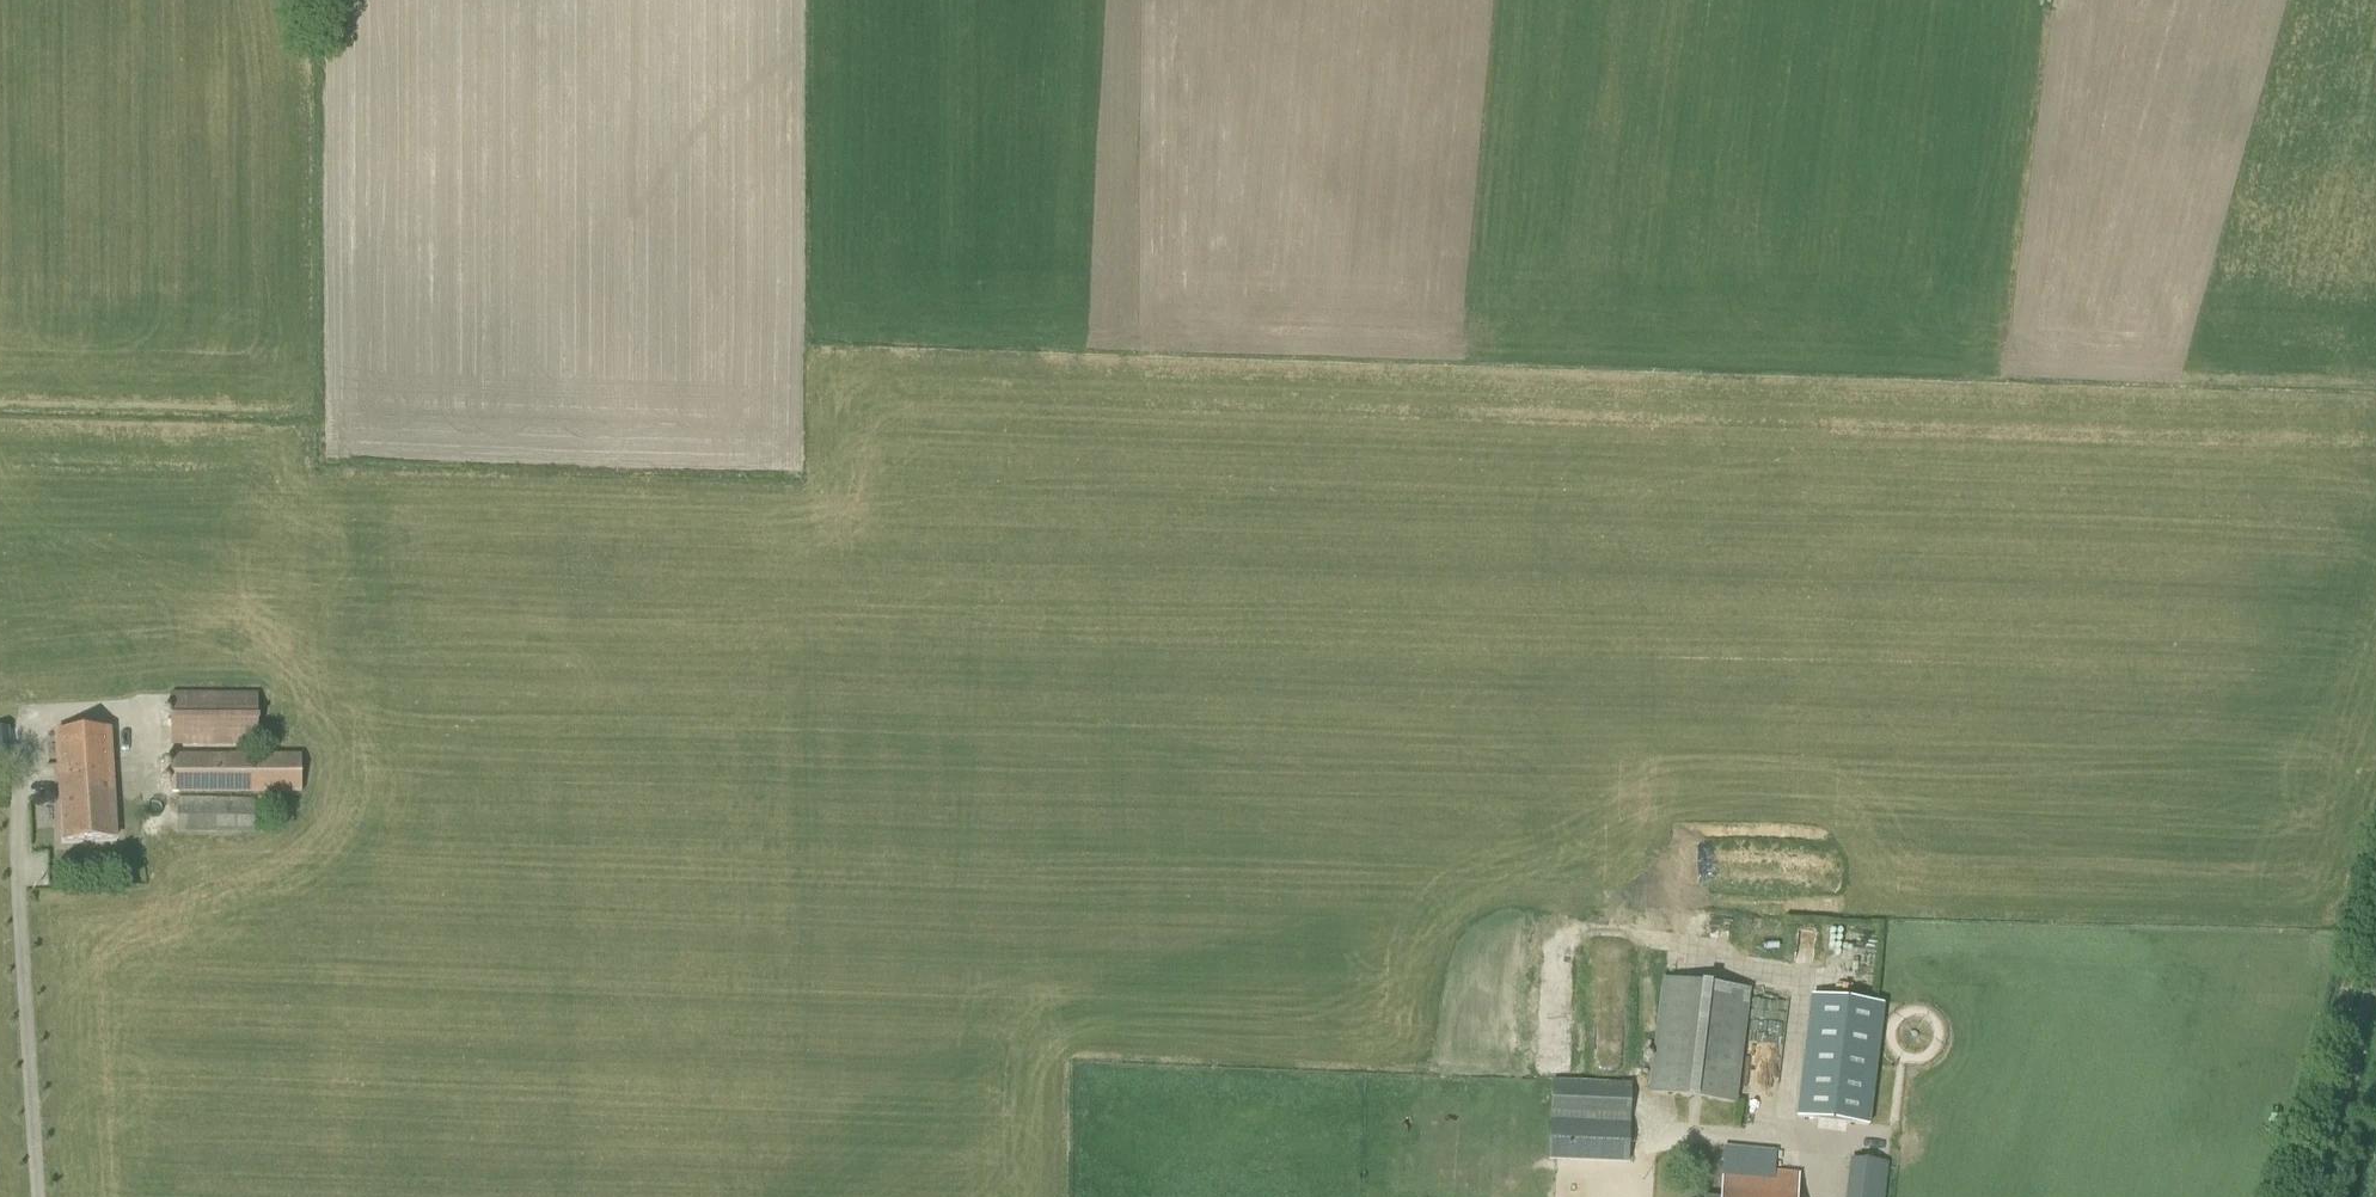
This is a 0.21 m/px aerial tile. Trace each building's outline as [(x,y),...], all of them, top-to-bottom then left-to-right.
[(258,747),(258,693),(171,693),(171,746),(258,747)] [(64,841),(115,838),(109,731),(57,735),(64,841)] [(302,794),(302,754),(171,755),(171,794),(302,794)] [(255,834),(256,798),(177,797),(177,833),(255,834)] [(1736,1105),(1750,990),(1661,979),(1647,1094),(1736,1105)] [(1865,1128),(1877,1009),(1806,1002),(1794,1121),(1865,1128)] [(1628,1165),(1630,1123),(1631,1083),(1551,1080),(1548,1162),(1628,1165)] [(1798,1174),(1775,1172),(1776,1152),(1724,1148),(1720,1196),(1796,1196),(1798,1174)]
